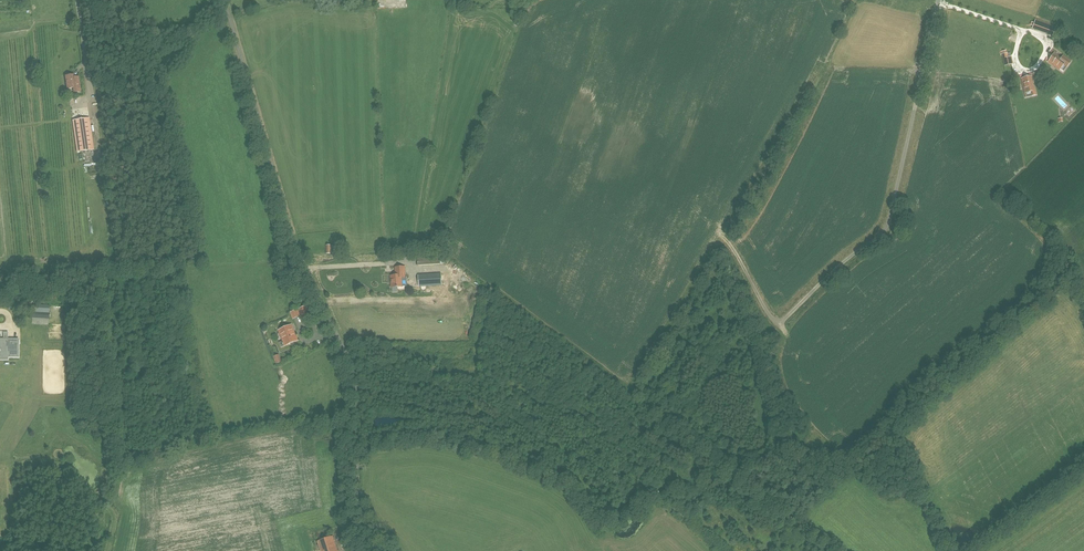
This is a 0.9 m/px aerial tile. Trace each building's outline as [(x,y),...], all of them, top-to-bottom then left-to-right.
[(1040,30),(1042,22),(1035,20),(1033,27),(1040,30)] [(1056,27),(1049,24),(1046,32),(1053,35),(1056,27)] [(1031,52),(1037,46),(1029,37),(1026,40),(1024,38),(1021,41),(1031,52)] [(1007,53),(1003,54),(1004,58),(1005,66),(1012,65),(1010,57),(1011,57),(1010,52),(1007,53)] [(1060,57),(1055,53),(1048,62),(1060,70),(1063,65),(1067,67),(1071,61),(1063,56),(1062,58),(1060,57)] [(70,75),(69,74),(67,75),(66,75),(66,76),(65,76),(67,90),(73,89),(74,93),(81,92),(79,77),(73,78),(72,75),(70,76),(70,75)] [(1025,78),(1021,79),(1025,93),(1026,97),(1032,96),(1037,95),(1034,86),(1033,83),(1034,83),(1032,76),(1028,77),(1025,78)] [(94,150),(90,118),(73,121),(77,153),(94,150)] [(330,245),(326,246),(326,254),(331,254),(341,254),(340,245),(330,245)] [(440,264),(439,254),(417,255),(418,265),(440,264)] [(402,286),(402,281),(407,281),(406,277),(405,277),(404,267),(396,267),(396,275),(391,276),(391,287),(402,286)] [(419,287),(442,285),(441,274),(418,275),(419,287)] [(312,317),(307,305),(298,309),(303,320),(312,317)] [(298,340),(291,325),(279,330),(285,346),(298,340)] [(19,339),(3,339),(3,341),(0,341),(0,339),(0,332),(0,355),(0,353),(9,353),(9,357),(19,357),(19,342),(19,340),(19,339)] [(279,354),(273,356),(276,364),(282,362),(279,354)] [(333,536),(317,541),(321,550),(337,550),(333,536)]
